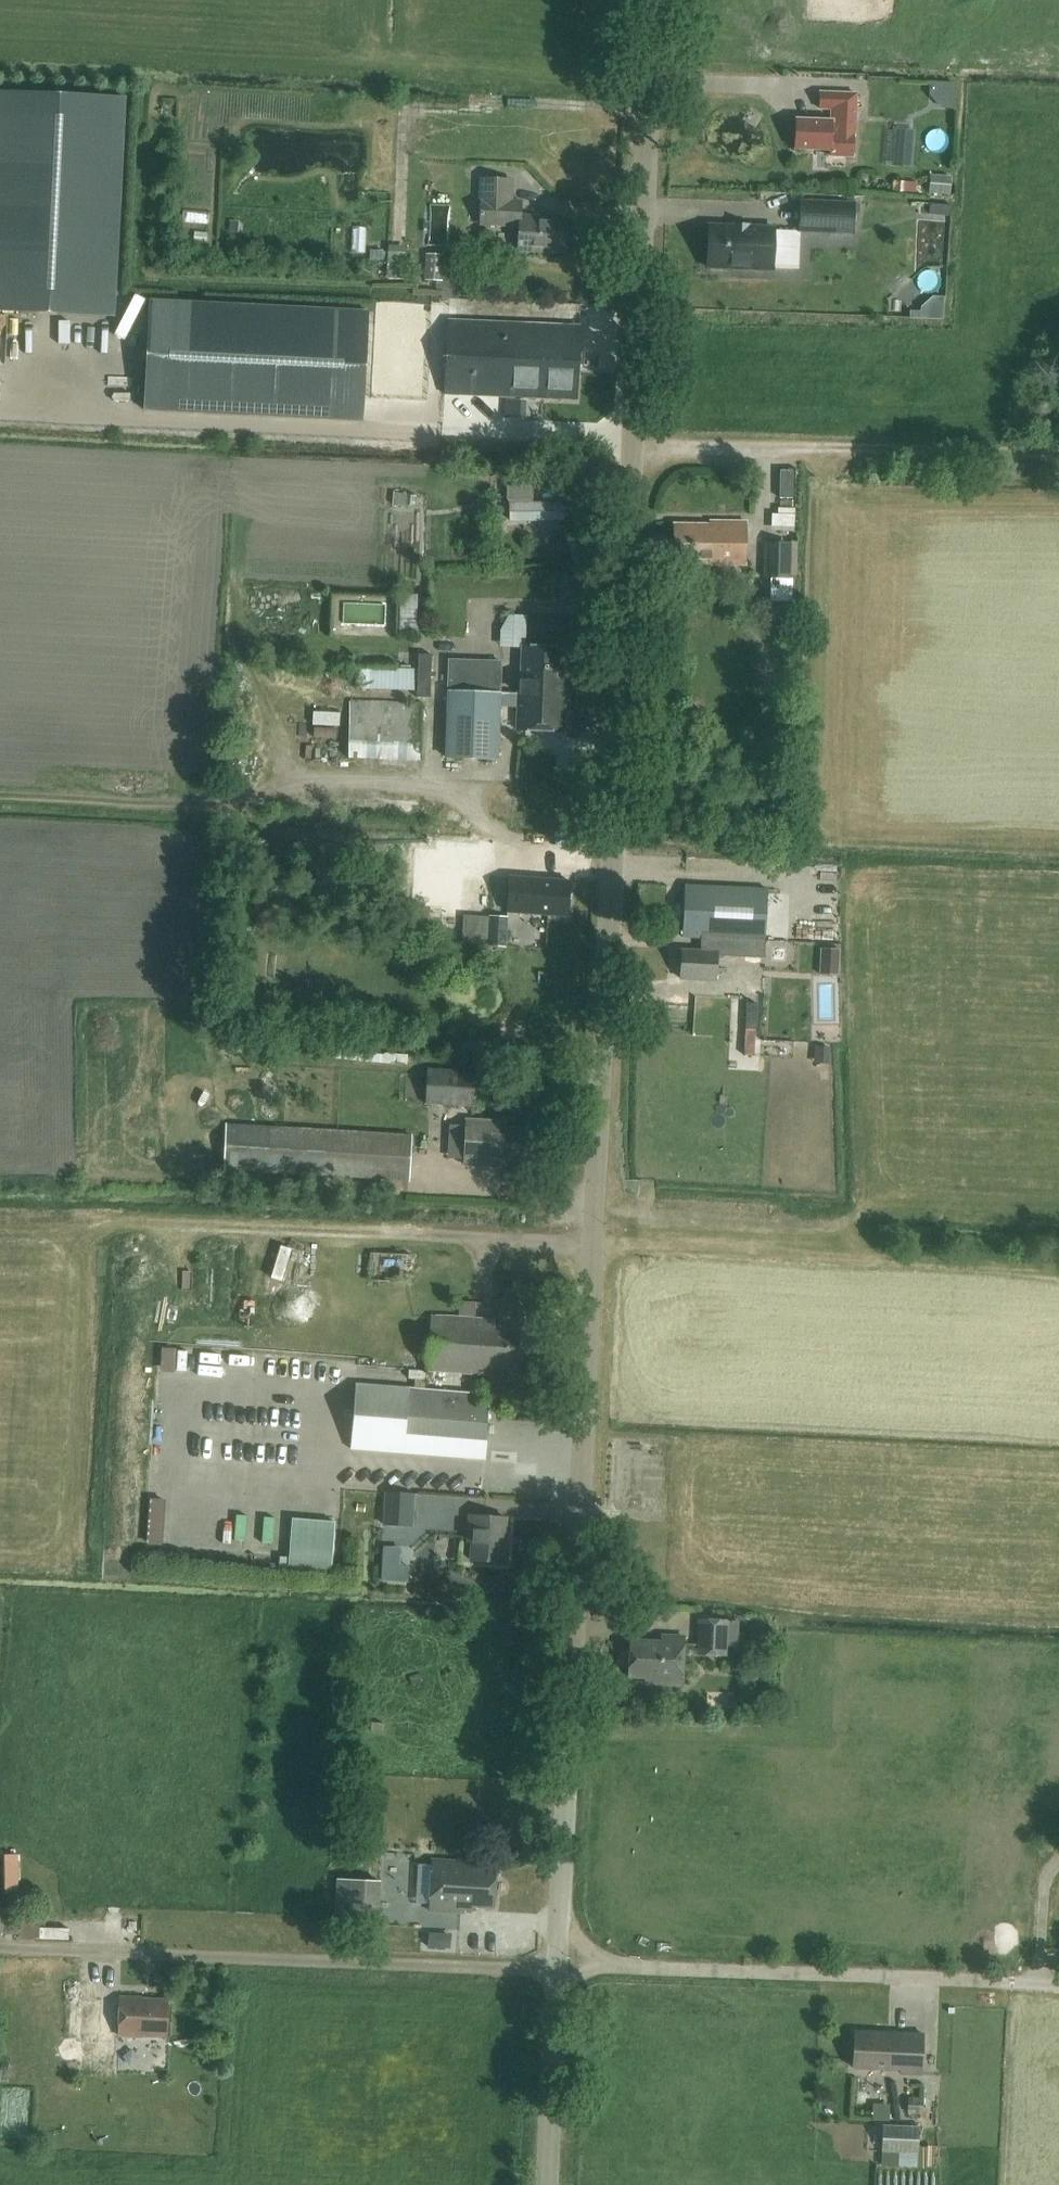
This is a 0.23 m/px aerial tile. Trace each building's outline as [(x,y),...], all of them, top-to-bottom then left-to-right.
[(126,98),(0,92),(0,310),(114,316),(126,98)] [(854,156),(856,94),(819,93),(819,108),(834,109),(834,120),(796,119),(795,148),(831,150),(831,156),(854,156)] [(512,201),(513,180),(481,178),(480,199),(481,199),(480,224),(519,226),(518,250),(566,252),(568,218),(521,216),(521,202),(512,201)] [(853,203),(801,202),(800,230),(852,233),(853,203)] [(187,217),(187,225),(216,225),(216,217),(187,217)] [(709,225),(707,267),(772,269),(774,228),(709,225)] [(213,246),(214,227),(193,227),(192,246),(213,246)] [(844,253),(841,271),(853,273),(856,255),(844,253)] [(426,254),(424,279),(442,280),(441,289),(448,290),(450,255),(426,254)] [(387,265),(387,279),(404,279),(404,266),(387,265)] [(362,421),(368,311),(150,300),(144,410),(362,421)] [(578,328),(446,321),(443,394),(574,401),(578,328)] [(1044,377),(1058,377),(1058,348),(1044,348),(1044,377)] [(534,483),(507,483),(508,497),(511,497),(511,518),(563,518),(563,501),(534,501),(534,483)] [(770,530),(792,531),(793,509),(781,509),(781,514),(771,514),(770,530)] [(709,520),(709,524),(674,523),(673,563),(745,565),(746,521),(709,520)] [(766,579),(771,579),(770,601),(790,602),(791,578),(797,578),(797,542),(785,542),(767,541),(766,579)] [(423,633),(421,592),(402,593),(404,634),(423,633)] [(518,707),(517,729),(563,731),(566,666),(558,666),(559,647),(523,646),(522,676),(519,676),(518,693),(501,692),(500,707),(518,707)] [(498,759),(500,707),(501,692),(502,663),(449,661),(445,758),(498,759)] [(354,676),(354,715),(374,715),(374,695),(419,695),(419,675),(354,676)] [(343,726),(343,713),(316,713),(316,726),(343,726)] [(424,757),(424,720),(399,720),(399,744),(407,744),(407,757),(424,757)] [(372,756),(371,740),(350,742),(351,758),(372,756)] [(376,759),(400,760),(401,743),(376,742),(376,759)] [(509,877),(507,913),(568,916),(570,881),(509,877)] [(763,959),(768,891),(685,886),(682,938),(700,939),(699,951),(679,950),(677,979),(715,981),(716,956),(763,959)] [(488,946),(488,947),(507,948),(508,916),(490,915),(490,916),(463,914),(460,943),(488,946)] [(780,1005),(735,1006),(736,1040),(781,1039),(780,1005)] [(479,1071),(427,1067),(425,1105),(477,1108),(479,1071)] [(501,1128),(501,1123),(466,1121),(463,1164),(500,1166),(500,1161),(537,1163),(539,1131),(501,1128)] [(409,1180),(411,1135),(226,1125),(224,1170),(409,1180)] [(517,1369),(520,1330),(495,1328),(495,1320),(431,1315),(426,1371),(491,1376),(492,1367),(517,1369)] [(357,1385),(352,1451),(486,1460),(491,1386),(476,1385),(476,1394),(357,1385)] [(154,1480),(155,1505),(166,1504),(165,1480),(154,1480)] [(382,1526),(413,1527),(415,1494),(384,1492),(382,1526)] [(164,1539),(166,1513),(154,1512),(152,1538),(164,1539)] [(468,1542),(471,1542),(470,1560),(503,1563),(506,1517),(469,1515),(468,1542)] [(331,1576),(335,1522),(292,1518),(288,1572),(331,1576)] [(408,1550),(386,1549),(386,1567),(408,1567),(408,1550)] [(699,1618),(698,1655),(727,1655),(728,1618),(699,1618)] [(632,1642),(630,1677),(647,1678),(646,1685),(682,1687),(685,1639),(673,1638),(672,1644),(632,1642)] [(353,1824),(353,1849),(366,1849),(366,1825),(353,1824)] [(476,1862),(430,1859),(429,1911),(464,1913),(464,1909),(475,1910),(475,1907),(494,1908),(494,1868),(476,1867),(476,1862)] [(337,1881),(335,1924),(378,1926),(379,1883),(337,1881)] [(428,1946),(451,1947),(451,1933),(429,1931),(428,1946)] [(167,1999),(140,1998),(140,1997),(120,1996),(118,2036),(140,2036),(140,2035),(166,2036),(167,1999)] [(90,2000),(93,2033),(109,2032),(106,1999),(90,2000)] [(920,2074),(923,2033),(853,2032),(852,2068),(901,2069),(900,2073),(920,2074)] [(928,2097),(912,2097),(911,2114),(928,2114),(928,2097)] [(917,2126),(882,2125),(881,2151),(917,2152),(917,2126)]
